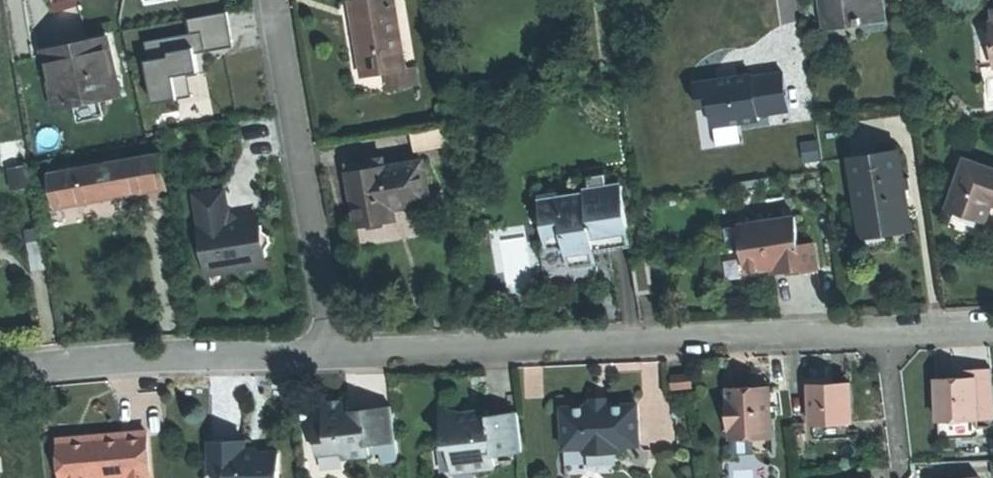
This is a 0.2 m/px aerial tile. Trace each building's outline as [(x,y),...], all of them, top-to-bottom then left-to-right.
[(415,70),(403,0),(380,0),(343,7),(351,52),(358,96),(386,91),(384,76),(415,70)] [(832,27),(888,18),(885,0),(828,0),(832,27)] [(142,41),(154,101),(191,94),(186,69),(197,67),(193,50),(235,42),(228,9),(189,16),(192,31),(142,41)] [(119,92),(107,31),(89,35),(90,43),(69,47),(44,52),(55,106),(72,103),(76,121),(103,116),(99,96),(119,92)] [(789,115),(786,68),(693,75),(694,95),(708,94),(710,121),(789,115)] [(415,70),(384,76),(386,91),(418,85),(415,70)] [(420,141),(447,136),(444,119),(417,124),(420,141)] [(852,157),(863,237),(888,234),(913,230),(901,150),(885,152),(852,157)] [(50,174),(55,206),(135,192),(169,187),(163,155),(50,174)] [(992,203),(992,200),(992,169),(965,158),(947,208),(985,222),(992,203)] [(435,232),(424,163),(384,169),(383,161),(346,167),(359,244),(398,238),(435,232)] [(585,191),(586,195),(539,202),(546,247),(539,248),(545,289),(587,283),(619,279),(614,246),(630,244),(622,186),(585,191)] [(229,190),(199,195),(212,273),(270,264),(268,249),(271,249),(275,243),(274,236),(268,232),(265,232),(264,227),(262,218),(234,222),(229,190)] [(788,274),(818,269),(814,241),(801,243),(797,215),(750,223),(753,241),(743,243),(747,272),(774,267),(776,267),(776,265),(786,264),(787,270),(788,274)] [(743,243),(753,241),(750,223),(740,224),(743,243)] [(33,267),(47,265),(42,235),(28,238),(33,267)] [(653,293),(648,255),(630,258),(636,295),(653,293)] [(780,271),(787,270),(786,264),(776,265),(776,267),(774,267),(775,272),(780,271)] [(934,379),(936,421),(992,418),(992,399),(991,368),(972,369),(972,377),(956,378),(934,379)] [(673,387),(691,385),(690,375),(672,377),(673,387)] [(768,432),(768,427),(766,381),(746,382),(727,383),(729,429),(729,434),(768,432)] [(855,422),(853,382),(834,383),(813,384),(814,424),(817,424),(818,439),(853,437),(852,422),(855,422)] [(368,445),(395,442),(391,406),(357,410),(357,414),(353,414),(349,415),(347,399),(322,402),(324,423),(319,424),(315,429),(317,449),(323,454),(342,451),(342,453),(347,457),(369,455),(368,445)] [(440,410),(447,410),(446,399),(439,400),(440,410)] [(592,403),(586,404),(584,406),(561,408),(563,449),(585,448),(589,452),(613,451),(617,446),(638,445),(636,404),(614,405),(611,402),(605,403),(603,405),(599,406),(595,406),(592,403)] [(493,455),(522,452),(517,412),(489,416),(488,411),(476,412),(465,413),(447,410),(440,410),(444,445),(449,444),(451,464),(473,461),(474,468),(495,466),(493,455)] [(146,432),(121,434),(121,433),(110,434),(101,435),(101,436),(58,440),(61,477),(151,477),(146,432)] [(732,438),(734,450),(756,448),(755,436),(732,438)] [(279,453),(254,453),(243,453),(243,441),(209,441),(210,472),(216,477),(279,477),(279,453)]
